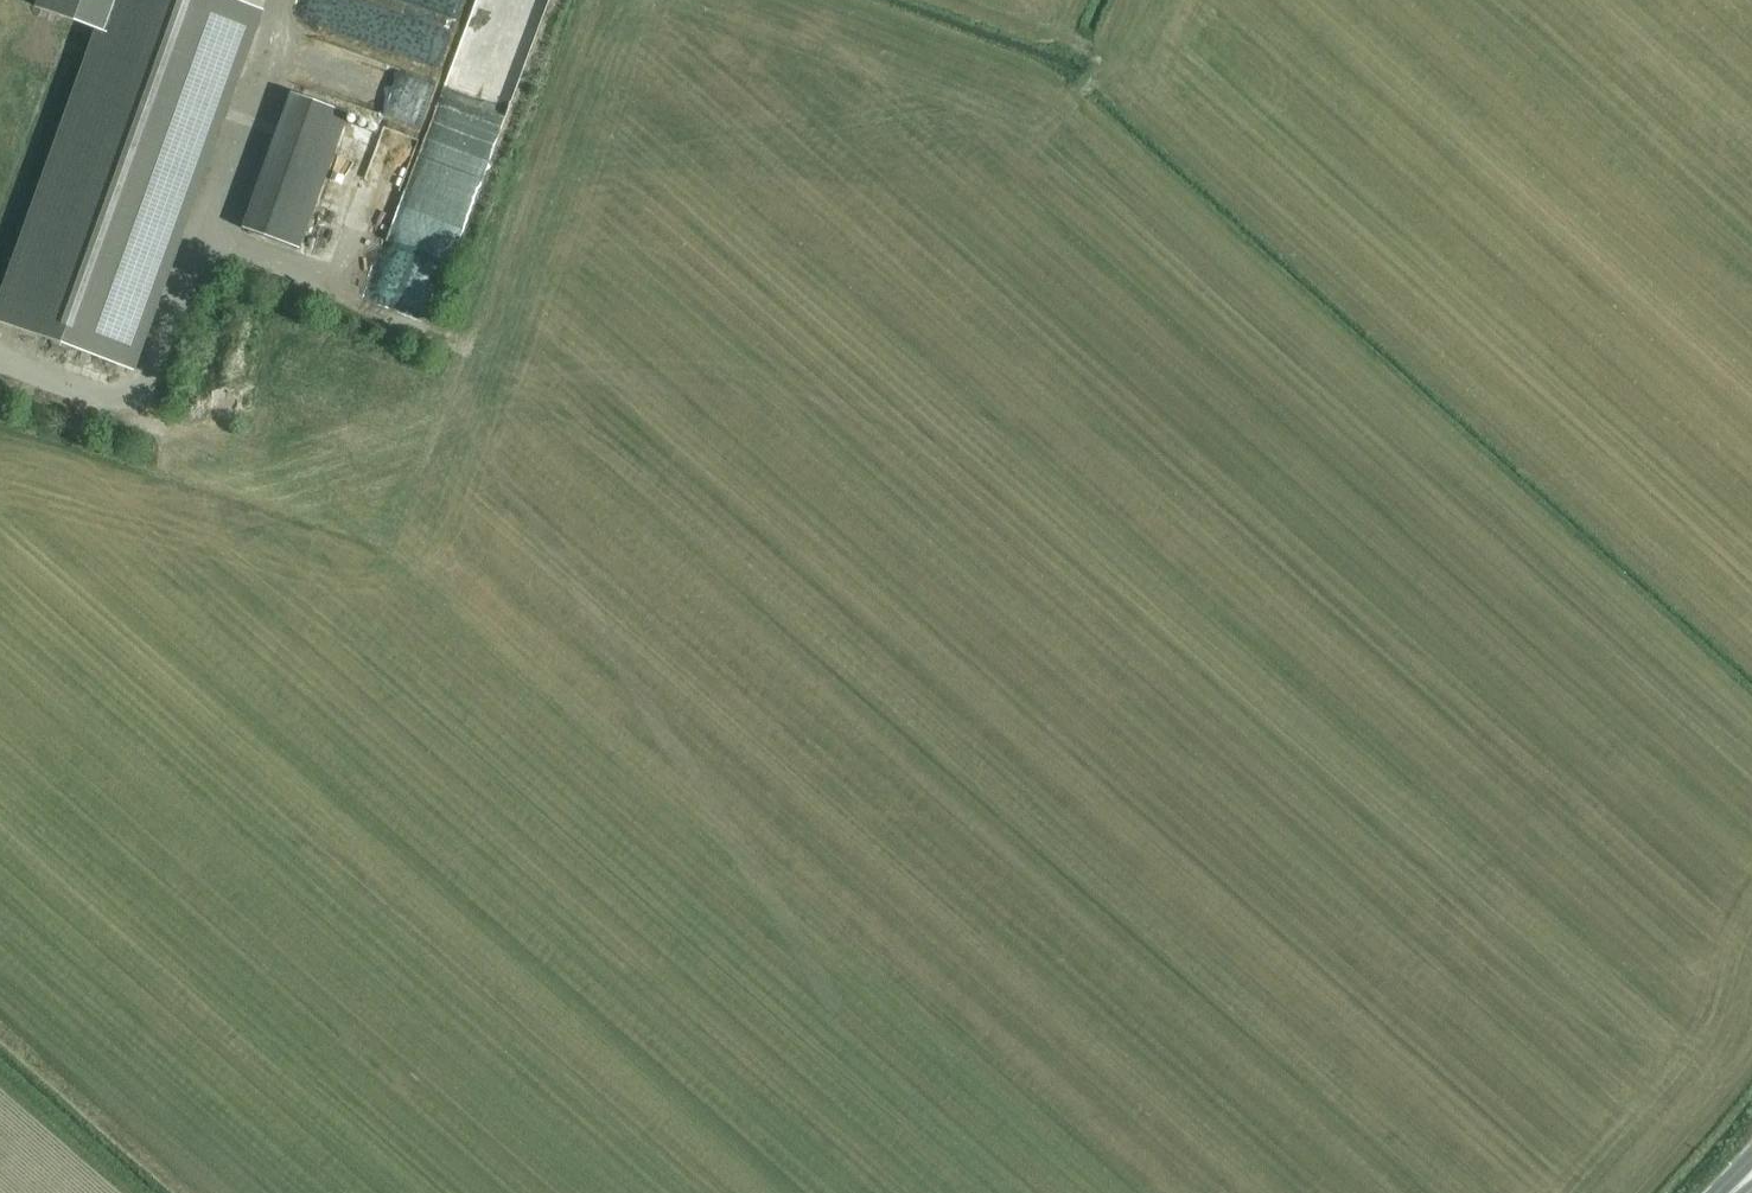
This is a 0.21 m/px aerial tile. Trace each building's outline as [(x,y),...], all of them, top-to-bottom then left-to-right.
[(0,311),(0,321),(111,362),(240,5),(227,0),(45,0),(41,10),(101,32),(99,38),(0,311)] [(295,96),(247,228),(291,243),(315,178),(324,181),(348,115),(295,96)] [(409,182),(373,313),(434,330),(469,203),(437,194),(433,208),(442,210),(436,232),(417,226),(428,187),(409,182)]
